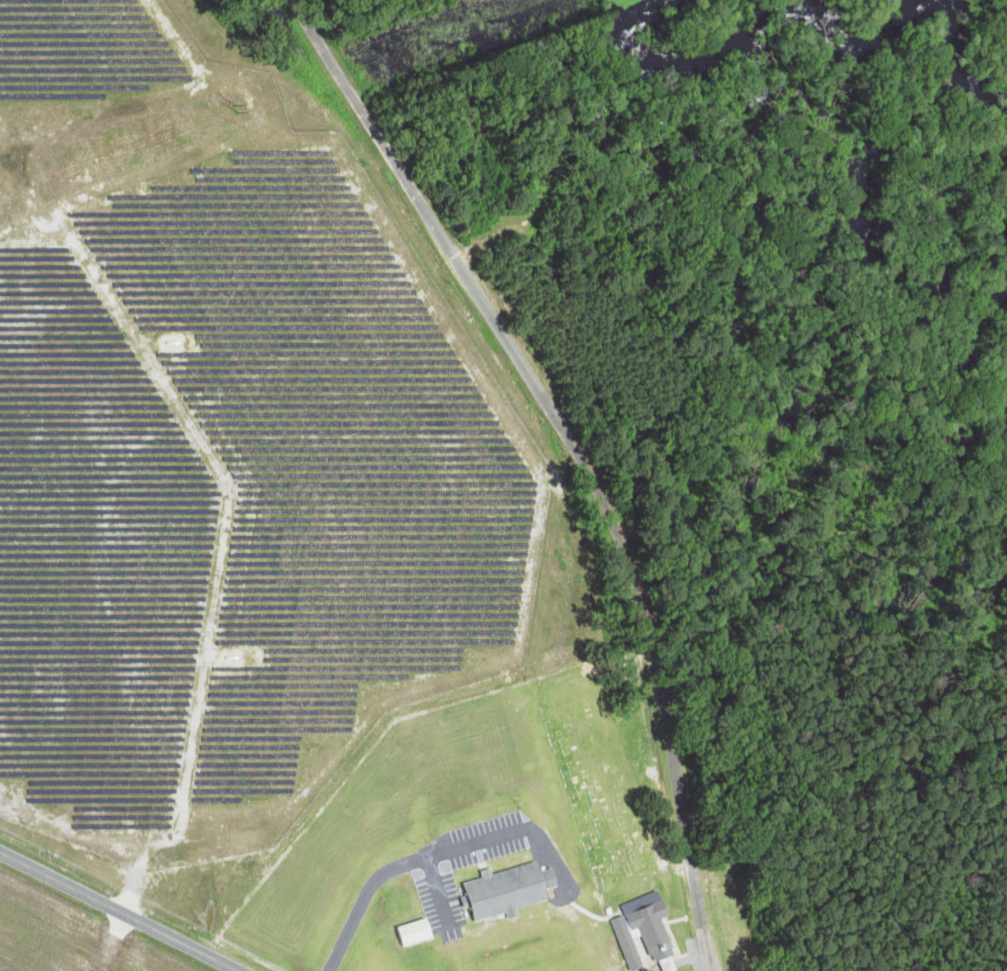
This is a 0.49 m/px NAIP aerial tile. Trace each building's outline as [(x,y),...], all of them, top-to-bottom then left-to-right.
[(478,921),(565,900),(558,871),(545,874),(543,863),(496,875),(495,869),(485,872),(487,879),(469,884),(478,921)] [(673,918),(665,892),(626,905),(636,936),(647,932),(660,970),(681,970),(683,970),(666,920),(673,918)]
